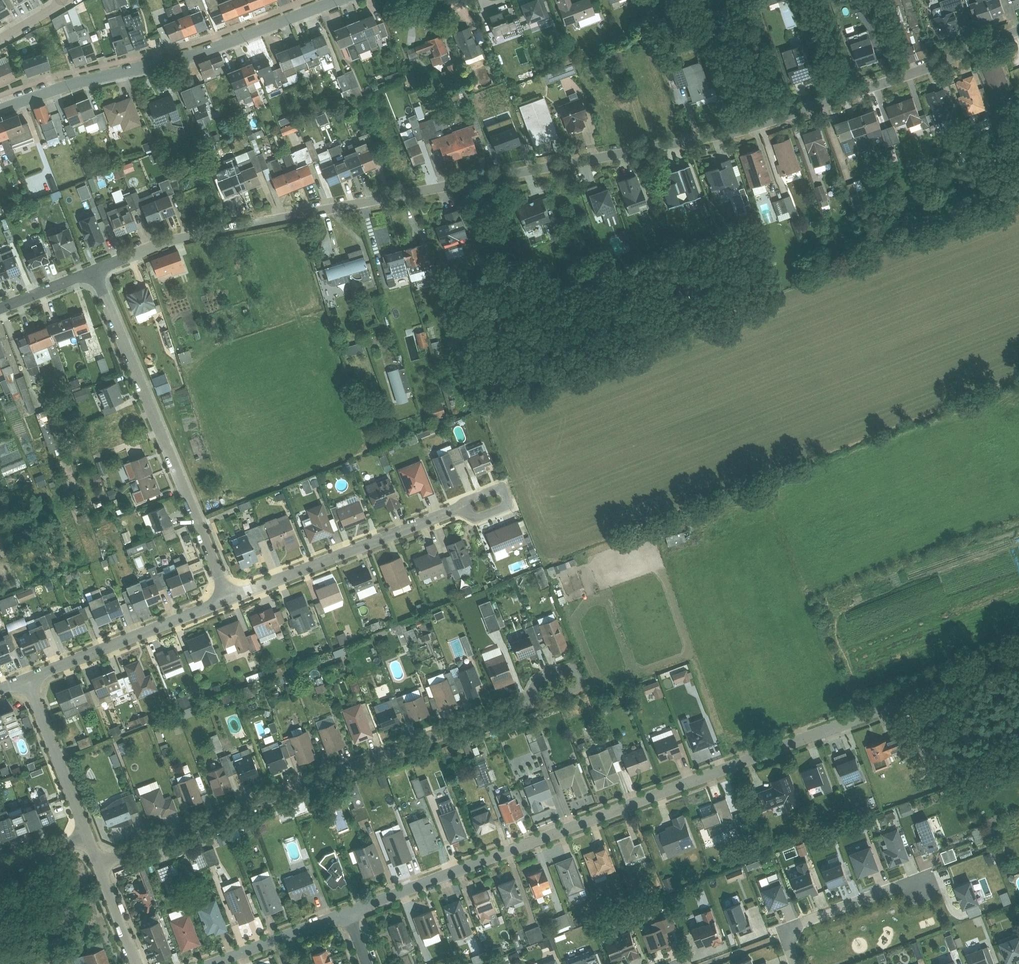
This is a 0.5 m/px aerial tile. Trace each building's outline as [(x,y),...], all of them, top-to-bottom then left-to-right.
[(11,14),(9,10),(14,7),(10,0),(1,0),(0,0),(0,19),(1,20),(11,14)] [(231,0),(225,0),(216,3),(223,20),(237,14),(231,0)] [(251,8),(248,0),(231,0),(237,14),(251,8)] [(262,0),(248,0),(251,8),(264,3),(262,0)] [(549,18),(542,0),(525,0),(519,2),(527,21),(535,18),(537,23),(549,18)] [(594,13),(589,0),(579,0),(573,2),(572,0),(554,0),(564,25),(594,13)] [(778,8),(776,3),(785,0),(766,0),(770,11),(778,8)] [(853,14),(868,9),(865,0),(849,0),(853,14)] [(988,0),(973,0),(980,21),(993,16),(988,0)] [(1005,12),(1001,0),(988,0),(993,16),(1005,12)] [(173,17),(183,14),(180,3),(170,6),(173,17)] [(215,23),(223,20),(216,3),(208,7),(215,23)] [(845,15),(850,13),(847,6),(842,8),(845,15)] [(493,38),(517,28),(509,8),(485,18),(493,38)] [(195,30),(206,26),(199,9),(188,13),(195,30)] [(938,38),(959,31),(953,11),(932,17),(938,38)] [(358,18),(370,48),(377,45),(374,40),(381,37),(371,12),(358,18)] [(195,30),(188,13),(176,18),(182,35),(195,30)] [(134,49),(147,44),(136,14),(123,19),(134,49)] [(168,40),(182,35),(176,18),(162,23),(168,40)] [(357,53),(370,48),(358,18),(345,23),(357,53)] [(134,49),(123,19),(105,25),(116,55),(134,49)] [(357,53),(345,23),(332,28),(344,59),(357,53)] [(463,58),(478,53),(468,25),(453,30),(463,58)] [(857,66),(878,60),(869,29),(848,35),(857,66)] [(919,59),(930,56),(921,32),(911,36),(919,59)] [(317,55),(328,51),(321,33),(310,38),(317,55)] [(431,66),(449,60),(439,34),(413,44),(417,54),(426,51),(431,66)] [(86,62),(96,58),(88,38),(78,42),(86,62)] [(317,55),(310,38),(298,43),(305,60),(317,55)] [(86,62),(78,42),(66,47),(74,67),(86,62)] [(294,65),(305,60),(298,43),(287,48),(294,65)] [(816,76),(806,47),(804,48),(802,44),(780,51),(792,84),(816,76)] [(405,50),(408,59),(417,56),(414,47),(405,50)] [(294,65),(287,48),(274,53),(281,70),(294,65)] [(27,77),(51,69),(45,53),(22,61),(27,77)] [(259,76),(271,71),(264,57),(253,62),(259,76)] [(203,79),(214,75),(208,58),(196,62),(203,79)] [(690,101),(710,95),(699,61),(670,70),(676,89),(685,86),(690,101)] [(15,77),(8,63),(0,67),(0,84),(15,77)] [(246,84),(257,79),(250,63),(239,67),(246,84)] [(548,84),(574,74),(570,64),(544,73),(548,84)] [(995,100),(1012,94),(1000,64),(984,70),(995,100)] [(246,84),(239,67),(226,72),(233,89),(246,84)] [(341,91),(358,86),(352,70),(335,76),(341,91)] [(965,116),(986,109),(974,75),(953,82),(965,116)] [(196,103),(207,98),(200,82),(190,86),(196,103)] [(196,103),(190,86),(179,90),(186,107),(196,103)] [(936,123),(953,116),(943,88),(926,94),(936,123)] [(155,124),(177,116),(169,95),(147,103),(155,124)] [(894,130),(921,121),(912,95),(885,104),(894,130)] [(122,131),(140,124),(130,96),(102,106),(109,126),(119,123),(122,131)] [(584,127),(582,120),(586,119),(579,96),(556,104),(566,133),(584,127)] [(100,112),(94,115),(87,97),(74,101),(83,123),(84,126),(96,122),(98,129),(105,127),(100,112)] [(543,97),(518,106),(529,137),(554,128),(543,97)] [(70,128),(83,123),(74,101),(62,106),(70,128)] [(38,124),(51,119),(44,103),(31,108),(38,124)] [(869,137),(882,133),(874,109),(861,114),(869,137)] [(319,125),(328,121),(324,112),(315,115),(319,125)] [(31,135),(26,121),(19,124),(15,113),(0,118),(10,143),(31,135)] [(869,137),(861,114),(848,118),(857,142),(869,137)] [(521,144),(512,117),(486,125),(495,152),(521,144)] [(0,118),(0,119),(0,139),(6,154),(13,152),(10,143),(0,118)] [(844,146),(857,142),(848,118),(835,123),(844,146)] [(294,122),(279,126),(281,135),(296,131),(294,122)] [(476,151),(471,136),(476,135),(472,124),(446,133),(455,158),(476,151)] [(813,167),(830,161),(820,127),(802,133),(813,167)] [(455,158),(446,133),(430,138),(433,148),(438,147),(443,162),(455,158)] [(413,164),(424,160),(414,134),(403,138),(413,164)] [(310,138),(304,141),(306,145),(290,152),(294,162),(305,157),(307,161),(317,157),(310,138)] [(783,175),(800,169),(790,138),(773,144),(783,175)] [(142,143),(146,153),(154,150),(149,140),(142,143)] [(363,171),(374,166),(366,146),(355,150),(363,171)] [(750,187),(770,180),(759,149),(740,155),(750,187)] [(363,171),(355,150),(342,155),(350,175),(363,171)] [(339,180),(350,175),(342,155),(331,159),(339,180)] [(275,156),(265,162),(271,171),(280,165),(275,156)] [(339,180),(331,159),(320,163),(328,184),(339,180)] [(246,187),(259,182),(250,160),(237,165),(246,187)] [(125,172),(134,168),(131,161),(121,165),(125,172)] [(714,195),(739,186),(730,161),(705,170),(714,195)] [(301,185),(312,180),(304,162),(293,167),(301,185)] [(668,208),(700,196),(689,165),(656,176),(668,208)] [(301,185),(293,167),(281,172),(289,190),(301,185)] [(277,195),(289,190),(281,172),(269,177),(277,195)] [(628,213),(646,207),(635,175),(617,181),(628,213)] [(853,181),(857,190),(863,188),(859,179),(853,181)] [(80,198),(90,196),(87,183),(77,186),(80,198)] [(814,186),(819,206),(828,204),(823,184),(814,186)] [(596,216),(615,209),(607,188),(588,194),(596,216)] [(50,192),(52,199),(61,197),(59,190),(50,192)] [(765,191),(755,194),(763,220),(773,217),(765,191)] [(161,217),(174,212),(167,194),(154,199),(161,217)] [(781,195),(771,199),(778,221),(788,217),(781,195)] [(523,228),(549,218),(541,197),(515,207),(523,228)] [(161,217),(154,199),(141,204),(148,222),(161,217)] [(126,231),(136,226),(126,202),(116,206),(126,231)] [(126,231),(116,206),(105,211),(114,235),(126,231)] [(440,244),(466,237),(457,209),(432,217),(440,244)] [(94,213),(78,219),(88,246),(104,240),(94,213)] [(5,218),(0,220),(4,230),(9,228),(5,218)] [(57,258),(76,252),(67,227),(48,233),(57,258)] [(30,268),(47,261),(39,240),(21,247),(30,268)] [(408,271),(429,265),(423,243),(401,249),(408,271)] [(372,267),(367,256),(364,249),(349,254),(350,259),(342,261),(346,273),(346,275),(350,274),(351,275),(352,276),(352,277),(354,278),(356,279),(358,279),(361,279),(363,279),(364,281),(375,279),(372,267)] [(408,271),(401,249),(381,255),(388,277),(408,271)] [(20,272),(12,251),(0,256),(0,257),(8,277),(20,272)] [(184,270),(176,251),(150,260),(157,280),(184,270)] [(0,257),(0,280),(8,277),(0,257)] [(346,273),(342,261),(331,264),(329,259),(321,261),(323,268),(318,269),(321,280),(324,279),(325,283),(328,284),(331,285),(335,284),(347,280),(346,275),(346,273)] [(134,315),(154,307),(146,285),(125,293),(134,315)] [(74,335),(89,329),(82,312),(68,317),(74,335)] [(74,335),(68,317),(47,325),(54,343),(74,335)] [(32,351),(54,343),(47,325),(25,334),(32,351)] [(423,329),(414,332),(419,347),(428,344),(423,329)] [(32,351),(25,334),(15,337),(21,355),(32,351)] [(349,355),(362,352),(360,342),(347,345),(349,355)] [(180,364),(192,360),(189,349),(177,352),(180,364)] [(104,357),(96,359),(101,372),(108,369),(104,357)] [(175,366),(151,374),(159,396),(183,388),(175,366)] [(408,400),(400,368),(387,371),(395,403),(408,400)] [(110,387),(124,381),(121,373),(107,379),(110,387)] [(77,400),(87,397),(84,388),(74,391),(77,400)] [(169,393),(160,397),(166,409),(175,405),(169,393)] [(442,407),(433,410),(435,417),(445,413),(442,407)] [(47,451),(57,448),(46,410),(36,413),(47,451)] [(419,438),(428,435),(427,430),(417,432),(419,438)] [(409,445),(416,443),(414,436),(407,438),(409,445)] [(477,476),(494,469),(483,442),(466,449),(477,476)] [(444,489),(460,482),(447,451),(431,458),(444,489)] [(129,461),(136,479),(153,473),(146,455),(129,461)] [(419,498),(433,493),(420,460),(397,469),(406,493),(416,490),(419,498)] [(143,499),(160,492),(153,473),(136,479),(143,499)] [(44,486),(43,476),(35,477),(36,486),(44,486)] [(301,481),(305,493),(312,491),(311,487),(316,486),(314,478),(301,481)] [(388,510),(401,505),(390,478),(365,488),(373,507),(385,502),(388,510)] [(340,531),(365,520),(354,491),(328,502),(340,531)] [(248,499),(238,503),(240,510),(250,506),(248,499)] [(308,544),(334,534),(322,502),(305,509),(310,523),(301,526),(308,544)] [(154,531),(172,523),(164,505),(146,512),(154,531)] [(276,555),(299,546),(286,513),(264,522),(276,555)] [(525,544),(516,521),(484,534),(493,556),(525,544)] [(121,532),(124,543),(131,541),(127,530),(121,532)] [(240,567),(257,561),(245,531),(228,537),(240,567)] [(682,532),(665,537),(668,546),(685,541),(682,532)] [(456,569),(471,563),(462,538),(446,544),(456,569)] [(145,549),(143,543),(126,548),(127,554),(145,549)] [(420,581),(444,571),(433,543),(409,553),(420,581)] [(389,590),(410,582),(399,556),(379,564),(389,590)] [(184,591),(196,586),(188,565),(175,571),(184,591)] [(355,593),(374,586),(368,569),(349,576),(355,593)] [(184,591),(175,571),(163,576),(172,596),(184,591)] [(147,605),(162,599),(153,576),(138,581),(147,605)] [(48,590),(53,587),(50,580),(45,583),(48,590)] [(147,605),(138,581),(125,586),(134,610),(147,605)] [(322,607),(342,599),(336,582),(315,590),(322,607)] [(15,593),(18,603),(35,597),(32,587),(15,593)] [(109,619),(123,614),(114,591),(101,596),(109,619)] [(297,632),(315,625),(304,594),(285,601),(297,632)] [(1,616),(12,613),(10,606),(16,605),(14,595),(0,598),(0,611),(1,616)] [(109,619),(101,596),(87,601),(96,624),(109,619)] [(489,600),(478,604),(488,633),(499,629),(489,600)] [(257,638),(279,630),(271,608),(249,616),(257,638)] [(72,635),(86,629),(79,610),(64,616),(72,635)] [(433,614),(435,620),(443,617),(441,610),(433,614)] [(72,635),(64,616),(50,621),(57,640),(72,635)] [(550,656),(569,649),(556,618),(538,625),(550,656)] [(236,653),(249,648),(238,619),(216,627),(224,648),(233,645),(236,653)] [(36,650),(48,645),(38,622),(27,626),(36,650)] [(36,650),(27,626),(12,632),(21,655),(36,650)] [(518,660),(535,652),(525,629),(508,637),(518,660)] [(202,665),(217,660),(207,631),(184,639),(192,662),(200,659),(202,665)] [(343,632),(336,636),(340,645),(348,642),(343,632)] [(12,660),(4,638),(0,639),(0,664),(12,660)] [(162,676),(182,668),(174,646),(154,655),(162,676)] [(335,658),(345,654),(342,647),(332,651),(335,658)] [(494,689),(514,681),(502,653),(482,661),(494,689)] [(136,698),(156,691),(150,676),(144,678),(138,660),(123,666),(136,698)] [(456,674),(467,701),(478,696),(474,686),(481,683),(474,666),(456,674)] [(674,686),(691,681),(686,666),(670,671),(674,686)] [(107,693),(119,688),(112,670),(99,675),(107,693)] [(247,681),(259,678),(258,673),(246,676),(247,681)] [(107,693),(99,675),(89,679),(97,697),(107,693)] [(439,712),(457,705),(447,678),(429,685),(439,712)] [(647,702),(663,697),(657,681),(642,687),(647,702)] [(73,706),(86,701),(78,683),(66,688),(73,706)] [(316,693),(325,689),(322,683),(313,687),(316,693)] [(350,685),(351,692),(360,690),(358,683),(350,685)] [(73,706),(66,688),(54,692),(62,710),(73,706)] [(411,721),(429,715),(420,690),(402,696),(411,721)] [(183,707),(189,704),(185,696),(179,698),(183,707)] [(383,731),(399,726),(391,701),(374,707),(383,731)] [(354,743),(372,736),(360,703),(342,710),(354,743)] [(185,718),(193,715),(190,707),(182,710),(185,718)] [(19,727),(12,709),(0,713),(0,718),(6,732),(19,727)] [(129,728),(149,721),(147,714),(127,721),(129,728)] [(328,752),(344,746),(332,715),(316,722),(328,752)] [(693,752),(714,744),(704,717),(683,725),(693,752)] [(110,734),(119,734),(119,726),(110,726),(110,734)] [(661,764),(681,756),(671,730),(651,738),(661,764)] [(299,764),(317,758),(307,731),(289,737),(299,764)] [(542,734),(535,737),(533,731),(525,735),(533,753),(548,746),(542,734)] [(871,764),(902,752),(895,733),(864,746),(871,764)] [(212,736),(215,751),(221,750),(218,735),(212,736)] [(80,748),(90,744),(87,736),(76,740),(80,748)] [(270,775),(287,768),(276,739),(259,745),(270,775)] [(158,747),(162,757),(169,753),(165,743),(158,747)] [(630,776),(650,769),(641,744),(621,752),(630,776)] [(243,785),(258,780),(247,748),(232,754),(243,785)] [(541,774),(552,771),(547,749),(536,752),(541,774)] [(595,790),(620,781),(607,749),(589,756),(594,769),(588,771),(595,790)] [(844,783),(862,777),(853,751),(835,757),(844,783)] [(116,753),(109,755),(113,767),(119,765),(116,753)] [(479,786),(491,783),(483,757),(472,760),(479,786)] [(574,798),(588,793),(576,762),(554,770),(562,791),(571,787),(574,798)] [(811,799),(833,791),(823,764),(801,773),(811,799)] [(216,797),(231,790),(220,765),(205,772),(216,797)] [(2,774),(8,772),(6,766),(0,769),(2,774)] [(29,771),(31,777),(42,773),(40,767),(29,771)] [(416,798),(432,793),(426,775),(411,780),(416,798)] [(787,812),(801,807),(790,775),(771,781),(774,789),(756,795),(762,812),(785,804),(787,812)] [(186,807),(201,802),(192,777),(177,782),(186,807)] [(2,788),(11,788),(10,778),(1,779),(2,788)] [(523,787),(533,815),(545,811),(541,800),(551,796),(545,780),(523,787)] [(162,817),(176,811),(170,795),(162,798),(158,787),(139,794),(148,818),(160,813),(162,817)] [(505,822),(523,816),(515,793),(497,799),(505,822)] [(41,824),(54,819),(46,798),(32,803),(41,824)] [(106,828),(131,820),(124,798),(99,806),(106,828)] [(717,811),(701,815),(709,843),(718,841),(715,827),(733,822),(726,799),(714,802),(717,811)] [(295,816),(308,812),(304,800),(281,808),(284,816),(293,813),(295,816)] [(901,817),(912,814),(908,803),(897,806),(901,817)] [(27,830),(40,825),(33,807),(20,813),(27,830)] [(281,809),(276,811),(279,821),(293,817),(292,814),(283,817),(281,809)] [(338,832),(348,829),(342,809),(331,812),(338,832)] [(449,843),(465,837),(455,809),(439,815),(449,843)] [(478,835),(495,828),(488,809),(471,815),(478,835)] [(892,812),(885,814),(887,821),(895,818),(892,812)] [(27,830),(20,813),(8,817),(15,835),(27,830)] [(421,855),(438,849),(426,815),(409,822),(421,855)] [(666,853),(694,843),(683,815),(655,826),(666,853)] [(932,828),(938,827),(936,816),(930,817),(932,828)] [(15,835),(8,817),(0,821),(0,840),(0,841),(15,835)] [(922,854),(938,848),(928,820),(916,825),(923,841),(918,843),(922,854)] [(970,828),(974,844),(984,841),(980,826),(970,828)] [(889,868),(909,860),(898,829),(882,835),(887,850),(883,852),(889,868)] [(393,866),(411,859),(401,830),(382,837),(393,866)] [(220,846),(228,842),(224,833),(215,837),(220,846)] [(626,868),(646,859),(639,844),(634,846),(629,835),(614,841),(626,868)] [(363,878),(384,870),(373,842),(352,850),(363,878)] [(798,856),(807,854),(804,843),(795,845),(798,856)] [(857,877),(878,870),(870,845),(849,852),(857,877)] [(594,881),(615,873),(604,846),(583,855),(594,881)] [(940,852),(943,865),(956,861),(952,848),(940,852)] [(194,854),(198,868),(217,863),(214,849),(194,854)] [(339,887),(345,883),(334,851),(324,855),(317,863),(331,874),(324,881),(333,889),(337,885),(339,887)] [(990,853),(983,855),(987,867),(994,865),(990,853)] [(567,897),(585,890),(573,856),(554,863),(567,897)] [(760,865),(757,859),(745,864),(748,871),(760,865)] [(798,898),(817,891),(806,862),(787,870),(798,898)] [(829,891),(848,883),(840,863),(821,870),(829,891)] [(169,864),(155,869),(160,882),(173,877),(169,864)] [(535,899),(551,893),(542,868),(526,875),(535,899)] [(291,902),(316,893),(308,871),(283,880),(291,902)] [(263,915),(281,909),(269,876),(251,882),(263,915)] [(766,876),(758,879),(761,885),(768,883),(766,876)] [(504,908),(523,901),(515,878),(496,885),(504,908)] [(769,911),(789,904),(780,881),(761,888),(769,911)] [(963,910),(979,904),(971,882),(955,887),(963,910)] [(237,926),(254,919),(241,886),(224,892),(237,926)] [(724,887),(717,889),(719,896),(726,893),(724,887)] [(481,922),(496,917),(486,890),(471,896),(481,922)] [(1002,905),(1011,902),(1007,891),(999,894),(1002,905)] [(215,935),(227,930),(214,899),(195,907),(206,934),(213,931),(215,935)] [(454,939),(470,933),(459,901),(443,906),(454,939)] [(725,906),(733,936),(751,931),(742,901),(725,906)] [(422,940),(440,933),(431,911),(413,918),(422,940)] [(697,950),(721,942),(711,912),(687,920),(697,950)] [(567,913),(552,918),(556,933),(572,928),(567,913)] [(181,953),(200,945),(188,914),(168,922),(181,953)] [(408,951),(406,944),(410,942),(402,921),(387,927),(398,955),(408,951)] [(154,962),(171,955),(159,922),(141,928),(154,962)] [(539,926),(525,929),(528,942),(541,939),(539,926)] [(647,955),(671,946),(664,928),(640,937),(647,955)] [(637,955),(628,930),(601,940),(611,963),(615,963),(637,955)] [(514,941),(524,939),(523,932),(513,934),(514,941)] [(553,937),(555,942),(565,939),(564,934),(553,937)] [(944,936),(950,950),(956,948),(950,934),(944,936)] [(1018,959),(1018,936),(1000,942),(1006,963),(1018,959)] [(552,938),(538,941),(540,947),(548,946),(549,949),(554,948),(552,938)] [(982,944),(964,951),(969,963),(989,963),(982,944)] [(72,958),(74,963),(109,963),(103,947),(72,958)] [(314,963),(333,963),(328,950),(311,956),(314,963)] [(566,963),(600,963),(596,951),(566,962),(566,963)] [(474,963),(484,959),(481,952),(471,956),(474,963)]
